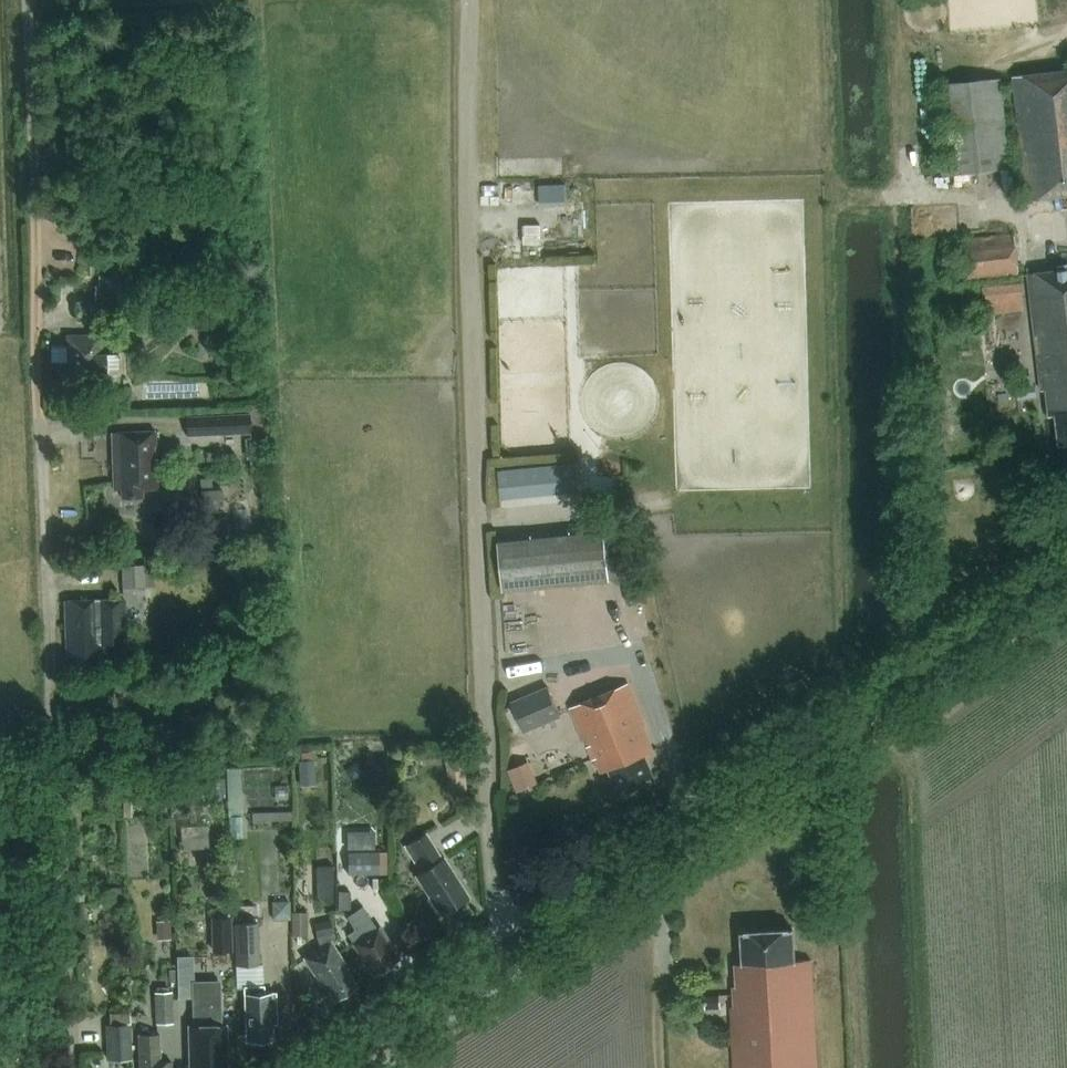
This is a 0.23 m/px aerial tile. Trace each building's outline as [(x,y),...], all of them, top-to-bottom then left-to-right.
[(1027,201),(1066,196),(1066,70),(1012,76),(1027,201)] [(941,84),(952,174),(1011,167),(1001,77),(941,84)] [(541,205),(566,204),(565,183),(540,185),(541,205)] [(962,280),(1021,274),(1016,232),(958,238),(962,280)] [(1029,274),(1042,390),(1047,389),(1050,416),(1057,415),(1061,444),(1066,444),(1066,269),(1029,274)] [(102,354),(101,336),(108,336),(108,321),(109,321),(109,302),(127,301),(126,285),(122,285),(122,275),(99,275),(99,286),(95,286),(95,302),(80,302),(80,321),(90,321),(90,335),(68,335),(69,380),(102,379),(102,373),(120,373),(120,354),(102,354)] [(1022,282),(984,286),(987,313),(1025,309),(1022,282)] [(1036,375),(1017,377),(1019,399),(1038,397),(1036,375)] [(185,435),(251,432),(250,412),(184,416),(185,435)] [(156,430),(112,432),(115,490),(122,490),(123,498),(144,497),(144,489),(159,488),(156,430)] [(200,500),(223,498),(222,488),(199,490),(200,500)] [(208,539),(207,522),(185,524),(187,541),(208,539)] [(505,591),(611,580),(606,532),(500,543),(505,591)] [(120,565),(122,587),(153,584),(152,564),(162,563),(161,554),(142,555),(143,563),(120,565)] [(125,599),(102,599),(65,600),(67,657),(75,657),(75,665),(95,664),(95,657),(105,657),(105,645),(126,645),(125,599)] [(643,725),(646,724),(629,684),(573,708),(594,758),(596,757),(603,772),(610,769),(621,793),(656,778),(646,754),(654,751),(643,725)] [(562,717),(550,688),(549,686),(512,701),(525,732),(562,717)] [(534,755),(528,740),(511,746),(518,762),(534,755)] [(96,756),(96,765),(111,764),(110,756),(96,756)] [(467,758),(447,760),(451,791),(471,789),(467,758)] [(315,759),(299,760),(300,785),(316,784),(315,759)] [(509,769),(518,791),(539,783),(530,761),(509,769)] [(240,763),(226,764),(230,837),(243,836),(240,763)] [(94,796),(93,778),(84,779),(85,797),(94,796)] [(103,800),(117,799),(116,782),(102,783),(103,800)] [(131,799),(123,799),(123,814),(132,814),(131,799)] [(216,846),(216,826),(192,825),(192,846),(216,846)] [(469,896),(445,858),(443,859),(427,833),(405,847),(414,861),(420,858),(427,869),(416,875),(441,913),(469,896)] [(347,850),(347,873),(386,872),(386,849),(347,850)] [(119,889),(107,890),(108,903),(120,902),(119,889)] [(350,890),(338,889),(338,907),(350,907),(350,890)] [(398,959),(387,941),(389,940),(381,926),(377,928),(372,919),(371,919),(363,906),(347,916),(356,929),(347,935),(373,974),(398,959)] [(307,910),(291,910),(292,933),(307,932),(307,910)] [(212,919),(213,953),(233,952),(232,918),(212,919)] [(173,921),(157,922),(158,940),(174,939),(173,921)] [(257,922),(234,923),(235,964),(259,963),(257,922)] [(735,1067),(818,1067),(812,959),(796,960),(794,929),(743,932),(745,963),(736,964),(738,985),(734,986),(735,1006),(731,1007),(735,1067)] [(357,985),(346,969),(348,968),(331,941),(305,958),(322,985),(323,983),(332,997),(338,994),(340,996),(357,985)] [(259,963),(235,964),(236,987),(244,987),(246,1040),(273,1039),(273,1023),(277,1023),(276,993),(264,993),(263,986),(263,963),(259,963)] [(226,1025),(220,1025),(219,981),(193,982),(194,1026),(189,1026),(190,1056),(192,1056),(192,1067),(225,1067),(225,1055),(223,1055),(223,1046),(226,1046),(226,1025)] [(171,990),(155,990),(155,1022),(172,1022),(171,990)] [(708,1012),(724,1011),(723,998),(707,1000),(708,1012)] [(130,1011),(106,1011),(107,1059),(131,1059),(130,1011)] [(159,1042),(159,1032),(139,1033),(139,1043),(140,1067),(172,1067),(171,1061),(160,1062),(159,1042)]
